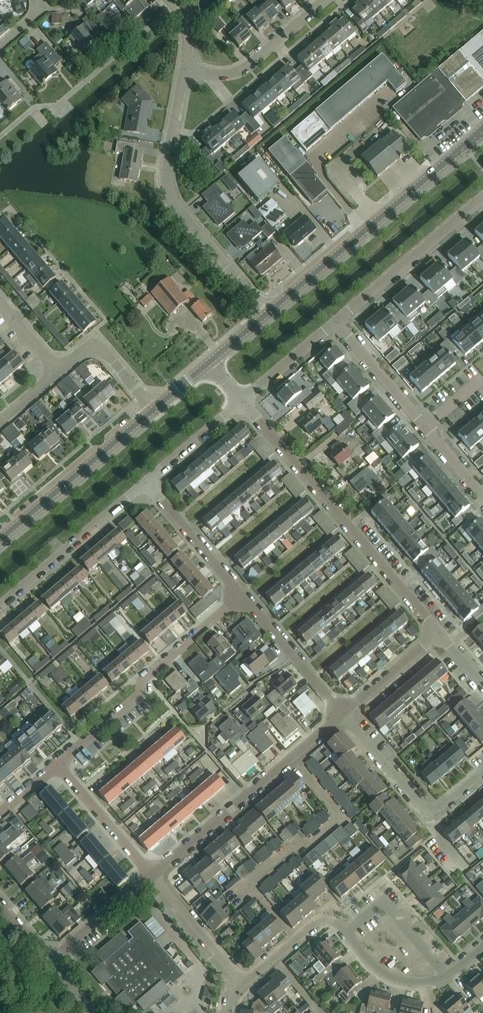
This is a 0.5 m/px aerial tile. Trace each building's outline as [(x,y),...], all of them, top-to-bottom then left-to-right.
[(18,13),(26,11),(23,2),(27,1),(26,0),(14,0),(18,13)] [(114,2),(122,11),(124,9),(125,9),(124,9),(134,0),(116,0),(114,2)] [(142,0),(134,0),(124,9),(125,9),(124,9),(133,20),(149,7),(144,2),(142,0)] [(268,24),(268,23),(277,15),(277,16),(278,16),(273,10),(277,7),(271,0),(261,0),(253,0),(250,2),(256,9),(268,24)] [(294,0),(271,0),(277,7),(281,3),(285,9),(286,8),(294,1),(295,1),(294,0)] [(369,0),(366,0),(364,2),(362,0),(360,0),(358,2),(372,18),(379,12),(369,0)] [(387,5),(383,0),(369,0),(379,12),(387,5)] [(363,32),(368,28),(364,24),(372,18),(358,2),(354,5),(357,8),(352,11),(357,17),(353,21),(363,32)] [(408,14),(409,13),(415,8),(412,4),(405,10),(408,14)] [(268,24),(256,9),(247,17),(244,14),(240,18),(250,29),(254,26),(259,32),(259,31),(267,23),(268,24)] [(400,21),(406,15),(408,14),(405,10),(397,17),(400,21)] [(107,29),(112,24),(102,12),(96,17),(107,29)] [(218,32),(225,27),(215,15),(209,21),(213,25),(218,32)] [(85,24),(70,36),(81,50),(80,50),(81,52),(86,48),(85,47),(97,37),(93,33),(97,29),(98,29),(87,16),(82,20),(85,24)] [(392,27),(394,26),(400,21),(397,17),(391,22),(389,24),(392,27)] [(246,32),(250,29),(240,18),(236,22),(240,27),(234,32),(232,29),(227,33),(239,47),(251,38),(246,32)] [(355,33),(343,19),(339,23),(336,20),(333,23),(347,39),(355,33)] [(207,30),(212,26),(208,21),(203,25),(207,30)] [(339,46),(347,39),(333,23),(329,26),(332,29),(328,33),(339,46)] [(385,34),(391,29),(392,27),(389,24),(388,25),(382,30),(385,34)] [(39,26),(35,29),(43,38),(47,34),(39,26)] [(379,39),(385,34),(382,30),(376,35),(379,39)] [(392,108),(414,133),(421,141),(482,88),(482,31),(392,108)] [(339,46),(328,33),(324,36),(321,33),(318,36),(331,52),(339,46)] [(324,59),(331,52),(318,36),(314,39),(317,42),(312,45),(324,59)] [(26,64),(26,66),(30,71),(29,72),(41,86),(45,82),(57,71),(53,67),(60,60),(61,62),(61,61),(45,43),(38,49),(45,58),(37,65),(32,60),(29,60),(26,64)] [(324,59),(312,45),(309,49),(306,46),(302,49),(316,65),(324,59)] [(360,55),(366,50),(363,46),(357,51),(360,55)] [(307,80),(312,76),(309,71),(316,65),(302,49),(299,52),(301,55),(297,59),(302,64),(298,68),(307,80)] [(36,60),(42,57),(38,51),(32,54),(36,60)] [(352,61),(354,60),(360,55),(357,51),(351,57),(349,58),(352,61)] [(382,54),(315,112),(331,130),(387,82),(396,93),(407,84),(382,54)] [(345,68),(351,62),(352,61),(349,58),(348,59),(342,64),(345,68)] [(337,74),(339,73),(345,68),(342,64),(334,71),(337,74)] [(293,72),(288,66),(284,70),(281,67),(277,70),(291,86),(295,83),(299,88),(303,84),(303,83),(307,80),(298,68),(293,72)] [(284,93),(291,86),(277,70),(274,73),(277,76),(272,80),(284,93)] [(327,77),(326,77),(329,81),(336,75),(337,74),(334,71),(333,72),(329,75),(327,77)] [(11,77),(7,81),(6,80),(0,85),(0,90),(2,92),(0,93),(0,116),(4,113),(5,114),(10,110),(9,109),(21,99),(17,94),(22,90),(11,77)] [(323,86),(329,81),(326,77),(320,82),(323,86)] [(284,93),(272,80),(268,83),(266,80),(262,83),(276,99),(284,93)] [(269,106),(276,99),(262,83),(259,86),(261,89),(257,92),(269,106)] [(145,135),(151,101),(138,85),(124,97),(131,105),(135,109),(134,111),(131,110),(129,123),(126,122),(125,130),(135,133),(145,135)] [(269,106),(257,92),(253,96),(251,93),(247,96),(261,112),(269,106)] [(304,102),(311,96),(308,93),(301,98),(304,102)] [(256,131),(261,127),(254,119),(261,112),(247,96),(243,99),(246,102),(242,106),(247,111),(242,115),(256,131)] [(297,108),(304,102),(301,98),(294,104),(297,108)] [(289,115),(297,108),(294,104),(286,111),(289,115)] [(282,121),(289,115),(286,111),(279,117),(282,121)] [(315,112),(290,133),(306,151),(331,130),(315,112)] [(238,119),(233,113),(228,117),(226,114),(222,117),(236,134),(244,127),(251,135),(256,131),(242,115),(238,119)] [(274,121),(269,115),(266,118),(274,127),(282,121),(279,117),(274,121)] [(229,140),(236,134),(222,117),(219,120),(221,123),(217,126),(229,140)] [(229,140),(217,126),(213,130),(210,127),(207,130),(221,147),(229,140)] [(221,147),(207,130),(203,133),(206,136),(202,140),(207,146),(202,151),(208,158),(221,147)] [(401,157),(409,150),(392,131),(361,158),(377,177),(397,160),(395,159),(398,156),(400,158),(401,157)] [(318,177),(285,137),(268,151),(311,203),(326,191),(316,178),(318,177)] [(136,182),(142,153),(136,152),(138,145),(128,143),(117,142),(116,151),(125,153),(120,179),(127,180),(136,182)] [(242,155),(250,148),(247,145),(238,152),(242,155)] [(234,162),(242,155),(238,152),(231,158),(234,162)] [(227,168),(234,162),(231,158),(224,164),(227,168)] [(258,202),(279,184),(259,159),(237,177),(258,202)] [(227,175),(221,179),(224,183),(229,183),(231,181),(227,175)] [(223,193),(215,184),(202,195),(209,203),(203,207),(210,215),(211,214),(215,219),(214,220),(219,225),(234,212),(228,205),(227,206),(218,196),(223,193)] [(272,227),(286,215),(272,199),(258,210),(272,227)] [(295,246),(316,229),(304,215),(284,232),(286,235),(295,246)] [(13,229),(5,219),(0,223),(0,238),(1,239),(13,229)] [(275,233),(267,224),(261,229),(255,222),(249,227),(243,221),(227,235),(233,242),(236,240),(242,248),(262,231),(268,238),(275,233)] [(475,232),(482,241),(482,225),(475,232)] [(10,249),(22,239),(13,229),(1,239),(10,249)] [(18,259),(30,248),(22,239),(10,249),(18,259)] [(480,247),(475,251),(465,240),(456,247),(471,264),(479,257),(482,261),(482,251),(480,247)] [(261,275),(282,258),(267,241),(261,246),(264,250),(250,262),(261,275)] [(462,271),(471,264),(456,247),(447,255),(457,266),(452,270),(461,281),(466,276),(462,271)] [(26,268),(38,258),(30,248),(18,259),(26,268)] [(30,282),(36,277),(47,268),(38,258),(26,268),(31,273),(26,277),(30,282)] [(456,285),(461,281),(452,270),(447,274),(438,263),(429,271),(443,287),(452,280),(456,285)] [(48,269),(47,268),(36,277),(30,282),(34,287),(39,283),(43,288),(45,286),(48,290),(54,284),(51,281),(55,278),(56,275),(50,268),(48,269)] [(9,283),(13,280),(4,270),(1,273),(9,283)] [(443,287),(429,271),(420,278),(429,289),(425,293),(434,304),(439,300),(437,298),(446,291),(443,287)] [(183,294),(169,278),(151,292),(171,315),(188,301),(193,307),(191,309),(202,322),(212,314),(201,300),(199,302),(188,290),(183,294)] [(17,293),(21,290),(13,280),(9,283),(17,293)] [(59,303),(66,297),(71,293),(62,283),(50,293),(59,303)] [(429,308),(434,304),(425,293),(420,297),(410,286),(401,294),(416,311),(424,303),(429,308)] [(28,298),(21,290),(17,293),(29,306),(38,298),(34,293),(28,298)] [(66,313),(78,302),(71,293),(66,297),(59,303),(66,313)] [(144,307),(149,303),(154,299),(149,294),(140,302),(144,307)] [(416,311),(401,294),(392,301),(402,312),(397,316),(406,327),(411,323),(410,321),(418,314),(416,311)] [(40,319),(44,316),(36,307),(41,302),(38,298),(29,306),(40,319)] [(75,322),(87,312),(78,302),(66,313),(75,322)] [(383,309),(374,317),(388,334),(397,326),(401,332),(406,327),(397,316),(392,320),(383,309)] [(482,309),(475,316),(482,326),(482,309)] [(83,332),(85,331),(95,322),(87,312),(75,322),(83,332)] [(426,329),(438,320),(434,314),(422,322),(426,329)] [(48,328),(52,325),(44,316),(40,319),(48,328)] [(482,340),(482,326),(475,316),(466,323),(482,341),(482,340)] [(388,334),(374,317),(365,325),(379,341),(388,334)] [(473,348),(482,341),(466,323),(458,330),(461,334),(473,348)] [(56,338),(60,335),(52,325),(48,328),(56,338)] [(65,348),(66,347),(70,344),(63,336),(61,334),(60,335),(56,338),(65,348)] [(465,356),(473,348),(461,334),(453,341),(450,337),(445,341),(454,352),(458,348),(465,356)] [(449,356),(454,352),(445,341),(440,346),(443,349),(435,356),(447,371),(455,364),(449,356)] [(322,376),(326,381),(337,372),(333,367),(344,357),(336,348),(320,361),(328,371),(322,376)] [(3,351),(0,353),(0,357),(3,361),(14,373),(23,364),(13,352),(8,357),(3,351)] [(439,378),(447,371),(435,356),(427,363),(424,359),(423,360),(439,378)] [(430,385),(439,378),(423,360),(415,367),(430,385)] [(14,373),(3,361),(0,364),(0,377),(4,381),(14,373)] [(89,385),(94,380),(91,376),(92,375),(82,364),(76,370),(89,385)] [(430,385),(415,367),(418,371),(410,378),(422,392),(430,385)] [(337,372),(326,381),(331,387),(337,381),(345,390),(361,377),(353,368),(342,377),(337,372)] [(74,395),(80,390),(78,387),(75,383),(68,376),(63,381),(72,392),(71,392),(74,395)] [(369,387),(361,377),(345,390),(353,400),(347,405),(352,410),(362,402),(358,396),(369,387)] [(66,397),(71,392),(72,392),(63,381),(57,385),(64,393),(66,397)] [(104,403),(115,395),(104,382),(94,391),(104,403)] [(293,383),(277,396),(286,406),(297,397),(301,402),(312,393),(307,387),(301,392),(293,383)] [(94,412),(104,403),(94,391),(84,400),(88,404),(94,412)] [(309,410),(323,398),(317,391),(303,403),(309,410)] [(366,407),(362,402),(352,410),(357,416),(363,410),(371,419),(386,407),(377,397),(366,407)] [(57,422),(51,415),(39,400),(35,404),(44,416),(49,422),(57,431),(60,428),(67,435),(77,426),(70,418),(62,408),(61,409),(62,410),(57,415),(61,419),(57,422)] [(39,420),(44,416),(35,404),(30,409),(39,420)] [(65,405),(62,408),(70,418),(77,426),(87,418),(77,406),(71,411),(69,409),(70,407),(68,405),(65,405)] [(377,440),(387,431),(382,426),(394,416),(386,407),(371,419),(366,423),(374,433),(373,434),(377,440)] [(335,426),(327,416),(323,419),(316,410),(300,423),(309,434),(323,423),(329,431),(335,426)] [(346,411),(340,415),(345,420),(350,416),(346,411)] [(482,430),(482,414),(475,421),(482,430)] [(339,436),(350,427),(349,425),(355,421),(350,416),(345,420),(340,424),(334,429),(339,436)] [(20,430),(26,425),(21,420),(16,424),(20,430)] [(482,439),(482,430),(475,421),(467,428),(479,442),(482,439)] [(49,450),(55,445),(56,447),(60,444),(59,442),(59,441),(55,437),(59,434),(57,431),(49,422),(46,425),(49,429),(39,438),(49,450)] [(16,439),(21,435),(18,432),(12,424),(7,428),(16,439)] [(231,433),(240,444),(250,435),(241,425),(231,433)] [(387,431),(377,440),(382,445),(389,454),(396,448),(410,436),(402,427),(391,436),(387,431)] [(12,443),(16,439),(7,428),(2,432),(8,440),(12,443)] [(470,449),(479,442),(467,428),(458,435),(470,449)] [(339,437),(342,440),(350,433),(348,430),(339,437)] [(230,452),(240,444),(231,433),(221,442),(230,452)] [(262,440),(258,435),(249,443),(253,448),(262,440)] [(410,436),(396,448),(404,458),(398,463),(402,469),(412,461),(407,455),(418,446),(410,436)] [(39,459),(49,450),(39,438),(29,446),(33,451),(39,459)] [(253,448),(255,450),(257,452),(266,444),(262,440),(253,448)] [(220,461),(230,452),(221,442),(211,450),(220,461)] [(341,445),(338,442),(331,448),(334,451),(329,455),(339,466),(352,455),(342,444),(341,445)] [(261,457),(270,449),(266,444),(257,452),(261,457)] [(368,455),(372,452),(367,446),(363,449),(368,455)] [(249,455),(245,450),(243,448),(239,452),(245,459),(249,455)] [(264,461),(274,454),(270,449),(261,457),(264,461)] [(210,469),(220,461),(211,450),(201,459),(210,469)] [(16,457),(11,451),(6,455),(11,461),(14,464),(22,473),(32,465),(25,457),(21,453),(16,457)] [(375,468),(382,462),(373,452),(365,459),(370,465),(372,464),(375,468)] [(235,467),(239,463),(233,456),(229,460),(235,467)] [(420,477),(434,464),(427,456),(416,465),(412,461),(402,469),(407,474),(413,469),(420,477)] [(474,463),(478,469),(482,465),(482,456),(482,457),(474,463)] [(201,459),(191,467),(200,478),(210,469),(201,459)] [(11,482),(22,473),(14,464),(11,461),(1,470),(11,482)] [(271,481),(282,472),(273,462),(263,471),(271,481)] [(441,473),(434,464),(420,477),(427,485),(441,473)] [(229,471),(225,467),(223,465),(219,468),(225,476),(229,472),(229,471)] [(190,486),(200,478),(191,467),(181,475),(190,486)] [(370,471),(367,467),(350,482),(359,493),(368,486),(372,491),(382,483),(371,470),(370,471)] [(261,489),(271,481),(263,471),(253,479),(261,489)] [(219,480),(213,473),(209,477),(215,484),(219,480)] [(294,477),(290,473),(281,480),(285,485),(294,477)] [(441,473),(427,485),(434,493),(448,481),(441,473)] [(199,497),(190,486),(181,475),(171,484),(180,494),(186,489),(195,501),(199,497)] [(285,485),(287,487),(288,489),(298,482),(294,477),(285,485)] [(251,498),(261,489),(253,479),(243,488),(251,498)] [(205,492),(209,489),(203,481),(199,485),(205,492)] [(455,489),(448,481),(434,493),(441,502),(455,489)] [(301,486),(298,482),(288,489),(292,494),(301,486)] [(275,485),(270,489),(276,496),(281,492),(275,485)] [(296,499),(305,491),(301,486),(292,494),(296,499)] [(241,506),(251,498),(243,488),(233,496),(241,506)] [(455,489),(441,502),(448,510),(462,498),(455,489)] [(371,512),(378,521),(393,508),(386,500),(390,497),(385,491),(374,501),(379,506),(371,512)] [(271,500),(266,495),(265,494),(261,497),(266,504),(271,501),(271,500)] [(231,514),(241,506),(233,496),(223,504),(231,514)] [(470,506),(462,498),(448,510),(455,518),(451,521),(456,527),(466,518),(462,513),(470,506)] [(303,518),(313,510),(304,500),(294,508),(303,518)] [(257,513),(261,509),(255,502),(251,506),(257,513)] [(221,523),(222,523),(231,514),(223,504),(213,513),(221,523)] [(293,527),(303,518),(294,508),(284,516),(293,527)] [(378,521),(385,529),(400,517),(393,508),(378,521)] [(247,521),(251,517),(245,510),(241,514),(247,521)] [(325,514),(321,510),(312,517),(316,522),(325,514)] [(144,530),(154,521),(146,512),(136,520),(144,530)] [(221,523),(213,513),(203,521),(211,531),(216,527),(220,531),(221,531),(227,538),(231,534),(225,527),(222,523),(221,523)] [(316,522),(318,525),(320,527),(329,519),(325,514),(316,522)] [(283,535),(293,527),(284,516),(274,525),(283,535)] [(123,531),(133,523),(128,517),(118,525),(123,531)] [(400,517),(385,529),(392,537),(407,525),(400,517)] [(237,529),(241,526),(235,519),(231,522),(237,529)] [(333,524),(329,519),(320,527),(324,531),(333,524)] [(466,532),(473,540),(482,532),(482,522),(481,519),(473,526),(469,520),(458,530),(462,535),(466,532)] [(152,539),(162,530),(154,521),(144,530),(152,539)] [(308,533),(312,530),(306,523),(302,526),(308,533)] [(328,536),(337,528),(333,524),(324,531),(328,536)] [(273,544),(283,535),(274,525),(264,533),(273,544)] [(392,537),(399,545),(414,533),(407,525),(392,537)] [(117,547),(118,546),(126,539),(117,529),(108,537),(117,547)] [(131,541),(135,537),(129,530),(125,534),(131,541)] [(160,548),(170,540),(162,530),(152,539),(160,548)] [(298,542),(302,538),(296,531),(292,535),(298,542)] [(473,540),(480,548),(482,546),(482,532),(473,540)] [(263,552),(273,544),(264,533),(254,542),(263,552)] [(414,533),(399,545),(406,554),(421,541),(414,533)] [(450,536),(444,540),(453,552),(459,547),(450,536)] [(107,555),(117,547),(108,537),(99,545),(107,555)] [(137,548),(141,544),(135,537),(131,541),(137,548)] [(335,556),(337,554),(345,547),(336,537),(326,545),(335,556)] [(288,550),(292,546),(286,539),(282,543),(288,550)] [(168,558),(170,555),(178,549),(170,540),(160,548),(168,558)] [(424,560),(425,560),(436,551),(432,546),(428,550),(421,541),(406,554),(414,562),(421,556),(424,560)] [(253,561),(263,552),(254,542),(244,550),(253,561)] [(98,563),(107,555),(99,545),(89,553),(98,563)] [(325,564),(335,556),(326,545),(316,554),(325,564)] [(357,552),(353,547),(344,555),(348,560),(357,552)] [(278,558),(283,555),(277,548),(272,551),(278,558)] [(147,560),(151,556),(144,549),(140,552),(147,560)] [(243,569),(253,561),(244,550),(234,558),(243,569)] [(436,552),(436,551),(425,560),(429,565),(421,571),(429,580),(443,568),(447,565),(440,556),(436,552)] [(348,560),(350,562),(352,564),(361,556),(357,552),(348,560)] [(89,571),(98,563),(89,553),(80,561),(87,569),(89,571)] [(178,571),(189,562),(181,553),(171,562),(178,571)] [(315,572),(325,564),(316,554),(306,562),(315,572)] [(152,567),(156,563),(151,556),(147,560),(152,567)] [(268,567),(273,563),(267,556),(262,560),(268,567)] [(365,561),(361,556),(352,564),(355,569),(365,561)] [(340,571),(344,567),(338,560),(334,564),(340,571)] [(359,573),(369,566),(365,561),(355,569),(359,573)] [(178,571),(186,581),(197,571),(189,562),(178,571)] [(318,577),(315,572),(306,562),(296,571),(305,581),(309,577),(313,581),(314,580),(320,587),(324,584),(318,577)] [(258,575),(263,571),(257,564),(252,568),(258,575)] [(395,574),(399,571),(393,564),(389,567),(395,574)] [(145,580),(151,575),(143,565),(136,572),(141,577),(141,576),(145,580)] [(78,585),(88,577),(86,575),(79,567),(70,575),(78,585)] [(330,579),(334,575),(328,568),(324,572),(330,579)] [(429,580),(436,588),(450,576),(443,568),(429,580)] [(189,594),(194,590),(205,581),(197,571),(186,581),(190,585),(185,589),(189,594)] [(314,592),(305,581),(296,571),(286,579),(295,589),(300,584),(310,596),(314,592)] [(166,582),(170,579),(164,572),(160,575),(166,582)] [(358,583),(366,593),(376,584),(368,574),(358,583)] [(69,593),(78,585),(70,575),(60,583),(69,593)] [(137,587),(145,580),(141,576),(141,577),(134,583),(137,587)] [(436,588),(443,596),(457,584),(450,576),(436,588)] [(150,588),(157,582),(154,578),(147,584),(150,588)] [(172,589),(176,586),(170,579),(166,582),(172,589)] [(285,598),(295,589),(286,579),(276,587),(285,598)] [(207,596),(211,592),(213,590),(205,581),(194,590),(202,599),(207,596)] [(60,601),(69,593),(60,583),(51,591),(60,601)] [(348,591),(356,601),(366,593),(358,583),(348,591)] [(153,592),(150,588),(147,584),(140,590),(143,594),(143,593),(145,595),(149,592),(151,594),(153,592)] [(464,592),(457,584),(443,596),(450,605),(464,592)] [(389,589),(385,585),(376,592),(379,597),(389,589)] [(126,596),(133,591),(129,587),(123,592),(126,596)] [(275,606),(282,600),(285,598),(276,587),(266,596),(275,606)] [(383,601),(392,594),(389,589),(379,597),(383,601)] [(181,601),(185,598),(179,590),(175,594),(181,601)] [(50,609),(60,601),(51,591),(42,599),(50,609)] [(338,599),(346,610),(356,601),(348,591),(338,599)] [(119,603),(126,596),(123,592),(115,599),(119,603)] [(207,596),(214,604),(218,600),(211,592),(207,596)] [(450,605),(457,613),(471,601),(464,592),(450,605)] [(300,604),(304,600),(298,593),(294,597),(300,604)] [(135,594),(128,600),(131,603),(132,603),(135,606),(139,610),(144,606),(138,598),(139,598),(138,597),(135,594)] [(396,598),(392,594),(383,601),(387,606),(396,598)] [(202,599),(209,608),(214,604),(207,596),(202,599)] [(187,608),(191,604),(185,598),(181,601),(187,608)] [(391,611),(400,603),(396,598),(387,606),(391,611)] [(198,603),(205,611),(209,608),(202,599),(198,603)] [(338,599),(328,608),(336,618),(346,610),(338,599)] [(371,599),(367,603),(371,608),(376,604),(371,599)] [(124,609),(131,603),(128,600),(121,605),(124,609)] [(457,613),(464,621),(471,615),(476,620),(482,614),(482,607),(482,606),(478,609),(471,601),(457,613)] [(37,620),(46,612),(38,602),(29,610),(37,620)] [(178,620),(187,612),(181,605),(178,602),(169,610),(178,620)] [(290,613),(294,609),(288,602),(284,605),(290,613)] [(194,607),(201,615),(205,611),(198,603),(197,604),(194,607)] [(104,615),(110,610),(107,606),(100,611),(104,615)] [(361,616),(366,613),(360,606),(355,609),(361,616)] [(88,618),(96,613),(92,607),(84,613),(88,618)] [(194,607),(189,610),(196,619),(201,615),(194,607)] [(336,638),(346,629),(336,618),(328,608),(318,616),(327,627),(332,623),(335,627),(330,631),(336,638)] [(28,628),(37,620),(29,610),(19,618),(28,628)] [(168,628),(178,620),(169,610),(160,618),(168,628)] [(96,622),(104,615),(100,611),(93,618),(96,622)] [(389,620),(398,630),(408,622),(399,611),(389,620)] [(109,622),(116,617),(113,613),(106,619),(109,622)] [(356,621),(350,614),(345,618),(351,625),(356,621)] [(330,631),(327,627),(318,616),(307,625),(316,635),(322,630),(325,634),(320,639),(326,646),(331,641),(336,638),(330,631)] [(19,636),(28,628),(19,618),(10,626),(19,636)] [(159,636),(168,628),(160,618),(150,626),(159,636)] [(247,618),(232,631),(238,639),(243,644),(239,647),(243,652),(249,646),(256,641),(260,637),(262,636),(262,635),(247,618)] [(102,629),(109,622),(106,619),(98,625),(102,629)] [(213,632),(221,624),(217,620),(209,628),(213,632)] [(388,639),(398,630),(389,620),(379,628),(388,639)] [(85,631),(92,625),(88,621),(82,627),(85,631)] [(81,628),(78,624),(71,630),(77,637),(85,631),(82,627),(81,628)] [(297,633),(306,643),(316,635),(307,625),(297,633)] [(482,625),(471,634),(478,643),(482,639),(482,625)] [(9,644),(17,638),(19,636),(10,626),(1,634),(9,644)] [(150,644),(159,636),(150,626),(141,633),(143,636),(150,644)] [(413,637),(417,633),(411,626),(407,630),(413,637)] [(90,638),(97,633),(94,628),(87,634),(90,638)] [(379,628),(369,637),(378,647),(383,643),(393,654),(397,650),(388,639),(379,628)] [(83,644),(90,638),(87,634),(80,640),(83,644)] [(403,645),(407,642),(401,634),(396,638),(403,645)] [(230,648),(225,642),(218,635),(207,644),(218,656),(212,661),(220,671),(220,670),(237,655),(231,648),(230,648)] [(368,655),(378,647),(369,637),(359,645),(368,655)] [(321,650),(326,646),(320,639),(315,643),(321,650)] [(63,650),(69,645),(66,641),(60,647),(63,650)] [(140,659),(149,651),(143,643),(140,641),(131,648),(140,659)] [(56,643),(48,649),(55,657),(63,650),(60,647),(59,647),(56,643)] [(359,645),(349,654),(358,664),(368,655),(359,645)] [(68,657),(75,652),(71,648),(65,653),(68,657)] [(131,667),(140,659),(131,648),(122,656),(131,667)] [(250,658),(244,663),(254,674),(268,662),(270,664),(276,659),(278,658),(270,648),(261,655),(258,651),(250,658)] [(383,653),(381,651),(377,655),(383,662),(387,658),(383,653)] [(61,664),(68,657),(65,653),(57,660),(61,664)] [(210,667),(200,654),(188,664),(195,672),(199,677),(204,683),(220,671),(212,661),(213,664),(210,667)] [(348,672),(358,664),(349,654),(339,662),(348,672)] [(40,662),(34,656),(27,662),(36,672),(44,666),(40,662)] [(44,666),(51,660),(47,656),(40,662),(44,666)] [(121,675),(131,667),(122,656),(112,664),(121,675)] [(371,660),(367,663),(373,670),(377,667),(371,660)] [(438,680),(439,680),(447,673),(436,660),(427,667),(438,680)] [(338,681),(348,672),(339,662),(329,670),(338,681)] [(49,673),(56,667),(53,663),(46,669),(49,673)] [(230,695),(241,685),(235,677),(239,673),(230,663),(214,677),(230,695)] [(112,683),(121,675),(112,664),(103,672),(105,675),(112,683)] [(434,693),(443,686),(438,680),(427,667),(419,674),(430,687),(434,693)] [(363,679),(367,675),(361,668),(357,672),(363,679)] [(42,679),(49,673),(46,669),(39,675),(42,679)] [(186,682),(176,670),(165,680),(176,693),(181,689),(183,692),(186,690),(188,692),(184,696),(186,699),(199,688),(191,679),(186,682)] [(279,707),(283,704),(287,701),(282,696),(295,685),(286,674),(273,685),(276,689),(266,697),(277,709),(279,707)] [(419,674),(411,681),(422,694),(426,700),(434,693),(430,687),(419,674)] [(99,694),(108,686),(99,675),(90,683),(99,694)] [(353,687),(357,683),(352,676),(347,680),(353,687)] [(258,681),(260,686),(267,683),(265,678),(258,681)] [(348,690),(352,687),(347,680),(343,683),(348,690)] [(467,689),(473,684),(470,680),(464,685),(467,689)] [(413,701),(422,694),(411,681),(402,688),(413,701)] [(12,696),(22,688),(17,683),(8,691),(12,696)] [(89,702),(99,694),(90,683),(81,691),(89,702)] [(304,716),(315,706),(304,693),(308,690),(304,685),(296,692),(300,697),(292,703),(297,709),(304,716)] [(29,696),(33,692),(29,687),(24,691),(29,696)] [(252,719),(265,708),(261,704),(258,700),(263,697),(262,696),(264,694),(257,687),(250,693),(254,697),(242,708),(248,715),(252,719)] [(405,708),(413,701),(402,688),(394,695),(405,708)] [(457,703),(467,695),(462,689),(452,697),(457,703)] [(80,710),(89,702),(81,691),(71,699),(80,710)] [(219,706),(212,696),(210,694),(205,698),(201,694),(193,701),(196,706),(192,709),(202,720),(219,706)] [(181,703),(177,697),(175,695),(168,700),(170,703),(172,702),(176,707),(181,703)] [(397,715),(405,708),(394,695),(386,702),(397,715)] [(446,707),(449,710),(457,703),(452,697),(451,696),(447,700),(450,704),(446,707)] [(71,717),(80,710),(71,699),(62,707),(71,717)] [(13,709),(18,705),(14,700),(9,704),(13,709)] [(470,705),(465,700),(454,710),(461,718),(475,706),(472,703),(470,705)] [(392,727),(400,720),(397,715),(386,702),(377,709),(392,727)] [(9,713),(13,709),(9,704),(4,708),(9,713)] [(287,717),(291,713),(283,704),(279,707),(282,711),(279,714),(278,713),(270,720),(286,738),(297,729),(287,717)] [(444,705),(436,712),(438,714),(441,717),(444,714),(449,710),(446,707),(444,705)] [(468,727),(480,717),(476,712),(478,710),(475,706),(461,718),(468,727)] [(62,726),(50,712),(46,707),(37,715),(52,733),(53,733),(55,731),(56,732),(61,727),(61,726),(62,726)] [(392,727),(377,709),(369,716),(380,729),(385,726),(389,731),(393,728),(392,727)] [(52,734),(52,733),(37,715),(28,722),(44,740),(46,738),(47,739),(52,734)] [(480,717),(468,727),(475,735),(482,728),(482,721),(480,717)] [(235,724),(230,718),(218,727),(222,732),(219,735),(225,742),(228,740),(229,741),(233,746),(236,744),(235,743),(244,735),(244,736),(249,731),(243,724),(241,726),(237,722),(235,724)] [(424,731),(429,727),(433,724),(430,721),(422,728),(424,731)] [(38,746),(44,742),(43,741),(44,740),(28,722),(20,729),(35,748),(37,746),(38,746)] [(262,754),(273,744),(264,734),(269,730),(262,722),(257,726),(258,727),(247,737),(251,741),(255,746),(262,754)] [(446,731),(450,727),(446,722),(441,725),(446,731)] [(450,736),(451,736),(455,733),(450,727),(446,731),(450,736)] [(482,742),(482,728),(475,735),(482,743),(482,742)] [(35,748),(20,729),(10,737),(18,746),(18,745),(26,755),(27,755),(29,753),(30,754),(35,749),(34,748),(35,748)] [(174,748),(177,746),(185,739),(176,729),(165,738),(174,748)] [(334,753),(349,740),(342,732),(327,744),(334,753)] [(408,745),(413,741),(416,738),(414,735),(405,742),(408,745)] [(246,745),(249,742),(245,737),(241,740),(246,745)] [(163,758),(174,748),(165,738),(154,747),(163,758)] [(460,748),(464,744),(460,738),(455,742),(460,748)] [(341,761),(351,753),(356,749),(349,740),(334,753),(340,760),(341,761)] [(259,761),(244,745),(241,741),(237,744),(240,748),(241,750),(229,761),(225,756),(219,761),(226,769),(232,765),(241,776),(259,761)] [(210,748),(219,759),(223,755),(215,744),(210,748)] [(464,753),(469,749),(464,744),(460,748),(464,753)] [(26,755),(18,745),(18,746),(9,753),(21,767),(24,765),(25,766),(30,761),(29,760),(30,759),(27,755),(26,755)] [(152,767),(163,758),(154,747),(143,757),(152,767)] [(192,760),(199,755),(192,747),(185,752),(192,760)] [(455,747),(447,754),(456,765),(465,758),(458,750),(455,747)] [(322,748),(313,752),(319,765),(328,761),(322,748)] [(432,762),(441,756),(436,750),(428,756),(432,762)] [(21,767),(9,753),(1,760),(12,774),(15,772),(16,773),(21,768),(20,767),(21,767)] [(342,773),(357,760),(351,753),(341,761),(340,760),(335,764),(342,773)] [(447,754),(438,761),(448,772),(456,765),(447,754)] [(141,776),(152,767),(143,757),(132,766),(141,776)] [(313,771),(319,766),(312,758),(305,763),(313,771)] [(12,775),(12,774),(1,760),(0,761),(0,777),(4,781),(6,779),(7,780),(12,775)] [(173,770),(179,765),(175,760),(170,765),(173,770)] [(349,780),(364,768),(357,760),(342,773),(349,780)] [(432,762),(428,765),(430,768),(439,779),(448,772),(438,761),(434,764),(432,762)] [(168,775),(173,770),(170,765),(164,770),(168,775)] [(130,786),(141,776),(132,766),(121,775),(130,786)] [(318,778),(325,773),(322,770),(319,766),(313,771),(316,776),(318,778)] [(198,777),(204,772),(200,768),(194,773),(198,777)] [(356,788),(359,785),(370,775),(364,768),(349,780),(356,788)] [(426,771),(421,775),(431,786),(439,779),(430,768),(426,771)] [(299,796),(300,796),(297,792),(305,786),(292,771),(284,778),(286,781),(299,796)] [(192,782),(198,777),(194,773),(188,778),(192,782)] [(322,782),(328,777),(325,773),(318,778),(322,782)] [(365,793),(380,781),(373,773),(370,775),(359,785),(365,793)] [(119,795),(130,786),(121,775),(110,784),(119,795)] [(214,795),(225,786),(216,775),(205,785),(214,795)] [(152,789),(158,784),(154,779),(148,784),(152,789)] [(291,803),(299,796),(286,781),(279,788),(291,803)] [(372,801),(387,789),(380,781),(365,793),(372,801)] [(177,787),(173,782),(168,786),(173,791),(172,791),(176,795),(182,790),(178,786),(177,787)] [(108,804),(119,795),(110,784),(99,794),(108,804)] [(149,797),(154,793),(151,789),(152,789),(148,784),(142,789),(146,793),(149,797)] [(203,804),(214,795),(205,785),(194,794),(203,804)] [(49,806),(59,797),(50,786),(40,795),(49,806)] [(332,794),(338,789),(336,786),(330,791),(332,794)] [(283,809),(291,803),(279,788),(271,795),(283,809)] [(335,798),(341,792),(338,789),(332,794),(335,798)] [(170,800),(176,795),(172,791),(167,796),(170,800)] [(192,814),(203,804),(194,794),(183,803),(192,814)] [(376,815),(379,812),(390,802),(384,794),(369,806),(376,815)] [(276,816),(283,809),(271,795),(263,801),(276,816)] [(58,817),(69,808),(59,797),(49,806),(58,817)] [(130,807),(136,802),(132,797),(126,802),(130,807)] [(386,820),(400,808),(393,799),(390,802),(379,812),(386,820)] [(268,822),(275,816),(276,816),(263,801),(255,808),(268,822)] [(345,810),(352,805),(349,801),(343,807),(345,810)] [(124,812),(130,807),(126,802),(120,807),(124,812)] [(181,823),(192,814),(183,803),(172,813),(181,823)] [(29,822),(38,814),(36,811),(30,804),(21,811),(27,819),(29,822)] [(154,814),(160,809),(156,805),(151,810),(154,814)] [(348,813),(354,808),(352,805),(345,810),(348,813)] [(468,812),(478,823),(482,819),(482,820),(482,813),(476,805),(468,812)] [(68,828),(78,819),(69,808),(58,817),(68,828)] [(392,828),(407,815),(400,808),(386,820),(392,828)] [(258,831),(258,830),(266,824),(253,809),(245,816),(258,831)] [(149,819),(154,814),(151,810),(145,815),(149,819)] [(325,810),(321,813),(327,819),(330,816),(327,813),(325,810)] [(468,812),(460,819),(469,830),(473,827),(477,824),(478,823),(468,812)] [(170,832),(181,823),(172,813),(161,822),(170,832)] [(399,835),(413,823),(407,815),(392,828),(399,835)] [(253,841),(250,838),(258,831),(245,816),(237,823),(240,826),(253,841)] [(0,830),(0,845),(1,844),(20,828),(23,826),(16,817),(9,823),(12,826),(3,834),(0,830)] [(314,819),(314,820),(319,826),(322,823),(317,817),(314,819)] [(77,839),(80,837),(87,830),(78,819),(68,828),(77,839)] [(460,819),(451,826),(461,837),(465,834),(467,836),(468,836),(467,836),(471,833),(469,830),(460,819)] [(44,830),(48,826),(43,820),(39,824),(44,830)] [(360,829),(364,826),(358,820),(355,823),(360,829)] [(159,842),(170,832),(161,822),(150,831),(159,842)] [(133,833),(139,828),(135,823),(129,828),(133,833)] [(297,832),(300,829),(295,823),(291,825),(297,832)] [(350,838),(358,831),(351,823),(343,829),(348,835),(347,835),(350,838)] [(421,840),(416,834),(420,831),(413,823),(399,835),(395,838),(398,841),(401,838),(404,841),(411,849),(421,840)] [(49,835),(53,831),(48,826),(44,830),(49,835)] [(245,848),(253,841),(240,826),(232,833),(239,840),(245,848)] [(339,842),(347,835),(348,835),(343,829),(341,826),(332,834),(339,842)] [(365,835),(369,832),(364,826),(360,829),(365,835)] [(451,826),(443,833),(453,844),(460,838),(461,837),(451,826)] [(307,836),(310,834),(304,827),(301,830),(307,836)] [(9,854),(5,849),(20,836),(24,833),(20,828),(1,844),(0,845),(0,862),(9,854)] [(148,851),(159,842),(150,831),(139,840),(148,851)] [(232,853),(239,846),(240,846),(228,831),(219,838),(232,853)] [(284,843),(288,840),(282,833),(279,836),(284,843)] [(375,842),(379,839),(374,833),(370,836),(375,842)] [(90,854),(100,845),(91,834),(83,841),(81,843),(90,854)] [(330,849),(339,842),(332,834),(323,841),(330,849)] [(360,849),(368,842),(364,837),(356,843),(360,849)] [(224,860),(232,853),(219,838),(211,845),(224,860)] [(279,847),(282,844),(277,838),(274,840),(279,847)] [(380,848),(381,848),(384,845),(379,839),(375,842),(380,848)] [(321,857),(330,849),(323,841),(314,848),(321,857)] [(60,857),(69,850),(62,842),(53,849),(60,857)] [(271,854),(274,851),(269,844),(265,847),(271,854)] [(376,868),(385,861),(378,853),(370,844),(361,851),(364,855),(376,868)] [(99,865),(109,856),(100,845),(90,854),(99,865)] [(216,866),(217,866),(224,860),(211,845),(204,852),(208,857),(216,866)] [(430,849),(433,854),(439,850),(435,845),(430,849)] [(482,856),(482,847),(482,846),(474,854),(479,860),(482,856)] [(312,865),(321,857),(314,848),(305,856),(312,865)] [(389,858),(392,855),(387,849),(383,852),(389,858)] [(66,865),(75,857),(69,850),(60,857),(66,865)] [(44,851),(38,856),(43,862),(49,857),(44,851)] [(353,858),(367,876),(376,868),(364,855),(361,851),(357,855),(353,858)] [(5,866),(13,876),(21,868),(30,861),(35,857),(31,852),(21,861),(16,856),(5,866)] [(422,859),(426,866),(434,861),(430,854),(422,859)] [(259,864),(262,862),(256,855),(253,858),(259,864)] [(108,876),(119,867),(109,856),(99,865),(108,876)] [(301,865),(304,862),(298,856),(295,858),(301,865)] [(216,866),(208,857),(200,863),(213,877),(221,871),(217,866),(216,866)] [(358,883),(367,876),(353,858),(349,862),(352,866),(347,870),(358,883)] [(254,869),(256,866),(251,860),(248,862),(254,869)] [(417,867),(411,860),(397,872),(405,882),(424,866),(422,863),(417,867)] [(13,876),(21,886),(33,875),(28,870),(33,866),(30,861),(21,868),(13,876)] [(293,872),(296,869),(290,862),(287,865),(293,872)] [(204,885),(205,884),(213,877),(200,863),(193,869),(203,881),(202,882),(204,885)] [(194,888),(202,882),(203,881),(193,869),(190,866),(182,873),(187,880),(178,888),(182,893),(190,887),(192,885),(194,888)] [(350,890),(358,883),(347,870),(344,866),(339,870),(335,873),(350,890)] [(414,891),(428,880),(422,873),(427,869),(424,866),(405,882),(406,883),(406,882),(414,891)] [(117,887),(128,878),(119,867),(108,876),(117,887)] [(84,877),(89,874),(84,868),(79,872),(84,877)] [(241,880),(244,877),(239,870),(235,873),(241,880)] [(278,873),(275,875),(280,882),(283,880),(278,873)] [(341,898),(350,890),(335,873),(326,881),(334,890),(341,898)] [(443,881),(448,877),(445,873),(440,877),(443,881)] [(89,883),(94,879),(89,874),(84,877),(89,883)] [(275,875),(271,878),(277,885),(280,882),(275,875)] [(328,890),(315,875),(310,879),(307,876),(305,878),(320,896),(328,890)] [(33,900),(56,882),(52,878),(47,882),(44,878),(41,877),(37,880),(25,891),(33,900)] [(233,886),(239,881),(237,877),(230,883),(233,886)] [(320,896),(305,878),(301,881),(304,885),(299,889),(303,894),(304,893),(312,903),(320,896)] [(433,886),(428,880),(414,891),(422,900),(421,901),(440,885),(438,882),(433,886)] [(60,884),(57,881),(56,882),(33,900),(41,910),(49,903),(53,899),(49,895),(55,890),(54,889),(60,884)] [(64,895),(74,886),(70,882),(60,891),(64,895)] [(227,891),(233,886),(230,883),(224,888),(227,891)] [(430,911),(444,899),(438,892),(443,888),(440,885),(421,901),(430,911)] [(68,900),(78,891),(74,886),(64,895),(68,900)] [(264,895),(268,893),(262,886),(259,889),(264,895)] [(103,899),(107,896),(108,896),(102,890),(98,893),(103,899)] [(217,900),(223,895),(223,894),(220,891),(214,896),(217,900)] [(308,915),(316,908),(312,903),(304,893),(303,894),(296,900),(308,915)] [(197,909),(204,903),(207,901),(203,896),(200,898),(193,904),(197,909)] [(453,896),(449,900),(452,904),(457,900),(453,896)] [(479,897),(472,903),(468,898),(465,901),(481,919),(482,918),(482,902),(479,897)] [(250,907),(256,902),(254,899),(247,904),(250,907)] [(300,921),(308,915),(296,900),(288,907),(300,921)] [(481,919),(465,901),(462,903),(466,908),(460,914),(471,927),(480,919),(481,920),(481,919)] [(257,912),(262,908),(258,902),(252,906),(257,912)] [(207,923),(222,911),(215,903),(200,915),(207,923)] [(244,913),(250,907),(247,904),(241,909),(244,913)] [(63,916),(73,908),(70,905),(59,913),(55,907),(43,917),(50,927),(63,916)] [(292,928),(300,921),(288,907),(280,914),(292,928)] [(81,918),(74,911),(73,909),(73,908),(63,916),(50,927),(59,937),(71,926),(66,921),(71,917),(76,922),(81,918)] [(437,919),(443,914),(439,909),(433,914),(437,919)] [(214,931),(215,930),(228,919),(222,911),(207,923),(214,931)] [(234,921),(241,916),(238,912),(231,918),(234,921)] [(471,927),(460,914),(454,919),(449,914),(446,917),(462,936),(463,935),(462,935),(471,927)] [(153,916),(144,924),(156,939),(166,931),(153,916)] [(276,937),(283,930),(284,930),(271,916),(263,922),(276,937)] [(452,944),(462,936),(446,917),(443,919),(447,924),(440,930),(452,944)] [(185,974),(140,921),(139,922),(140,922),(128,932),(127,932),(132,938),(128,942),(121,933),(120,933),(121,934),(97,954),(96,953),(96,954),(103,963),(91,973),(92,973),(102,984),(102,985),(106,982),(118,997),(115,1000),(115,1001),(116,1000),(126,1012),(125,1012),(137,1003),(144,1011),(145,1011),(145,1010),(168,990),(169,991),(169,990),(166,986),(170,982),(172,985),(172,984),(184,974),(184,975),(185,974)] [(268,943),(276,937),(263,922),(256,929),(268,943)] [(224,941),(232,935),(234,933),(230,928),(228,930),(220,936),(224,941)] [(260,950),(268,943),(256,929),(248,936),(260,950)] [(263,953),(260,950),(248,936),(247,937),(250,939),(242,946),(245,949),(235,957),(239,962),(249,954),(254,960),(263,953)] [(319,961),(334,948),(327,940),(316,950),(312,945),(303,953),(307,958),(313,953),(319,961)] [(324,978),(333,971),(329,966),(341,956),(334,948),(319,961),(313,966),(319,973),(311,980),(315,985),(323,978),(324,978)] [(294,962),(288,966),(297,977),(303,972),(294,962)] [(340,986),(355,973),(348,965),(337,975),(333,971),(324,978),(328,983),(330,986),(336,981),(340,986)] [(285,995),(286,995),(283,991),(290,985),(278,970),(270,978),(272,981),(285,995)] [(481,971),(473,978),(482,990),(482,973),(481,971)] [(345,1004),(354,996),(350,991),(362,981),(355,973),(340,986),(344,990),(338,995),(345,1004)] [(482,1006),(482,1005),(478,1000),(482,996),(482,990),(473,978),(465,985),(475,997),(471,1001),(478,1010),(482,1006)] [(277,1002),(285,995),(272,981),(265,987),(277,1002)] [(205,987),(203,996),(211,998),(213,990),(205,987)] [(265,1012),(270,1009),(269,1008),(277,1002),(265,987),(257,994),(260,998),(255,1002),(265,1012)] [(381,992),(371,990),(367,1005),(361,1003),(359,1012),(372,1012),(372,1010),(377,1011),(381,992)] [(394,1011),(388,1010),(391,995),(381,992),(377,1011),(383,1012),(393,1012),(394,1011)] [(456,993),(448,999),(460,1012),(475,1012),(478,1010),(471,1001),(466,1004),(456,993)] [(413,1000),(403,998),(399,1012),(394,1011),(393,1012),(410,1012),(413,1000)] [(448,999),(440,1006),(446,1012),(460,1012),(448,999)] [(423,1003),(413,1000),(410,1012),(421,1012),(423,1003)] [(265,1012),(255,1002),(252,1004),(251,1012),(242,1010),(241,1012),(265,1012)] [(303,1011),(310,1006),(307,1003),(300,1008),(303,1011)]
